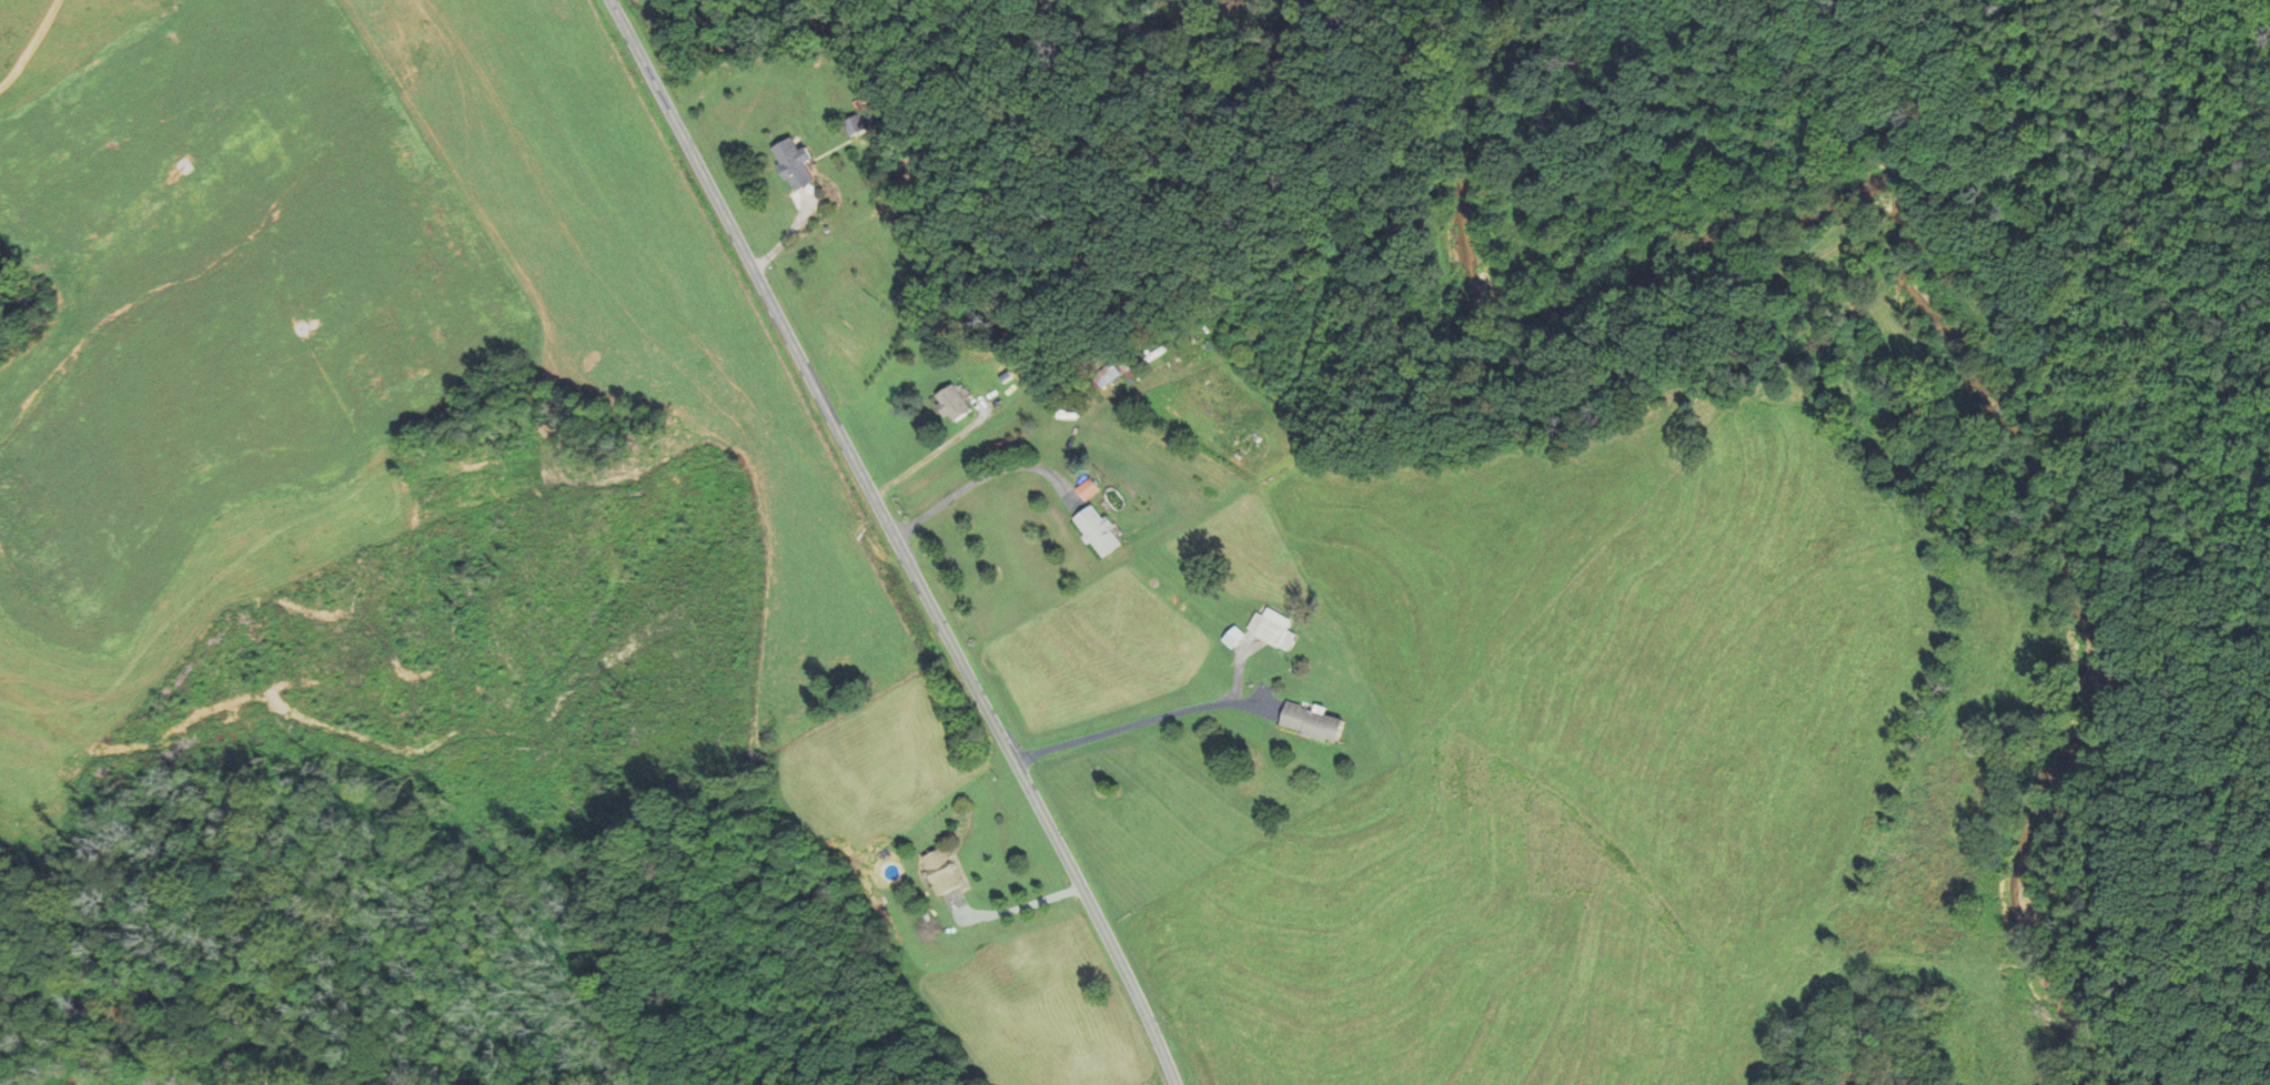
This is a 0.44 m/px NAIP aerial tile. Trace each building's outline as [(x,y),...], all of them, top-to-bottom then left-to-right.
[(873,127),(870,107),(860,109),(859,100),(851,101),(854,117),(841,119),(843,132),(873,127)] [(808,162),(815,160),(809,147),(800,150),(795,138),(773,146),(792,193),(816,184),(808,162)] [(965,411),(945,383),(928,396),(948,423),(965,411)] [(1101,560),(1125,545),(1106,517),(1102,519),(1093,505),(1074,518),(1101,560)] [(1292,653),(1302,635),(1262,612),(1252,630),(1292,653)] [(1352,720),(1290,703),(1284,726),(1346,743),(1352,720)] [(943,896),(967,885),(949,848),(926,858),(943,896)]
